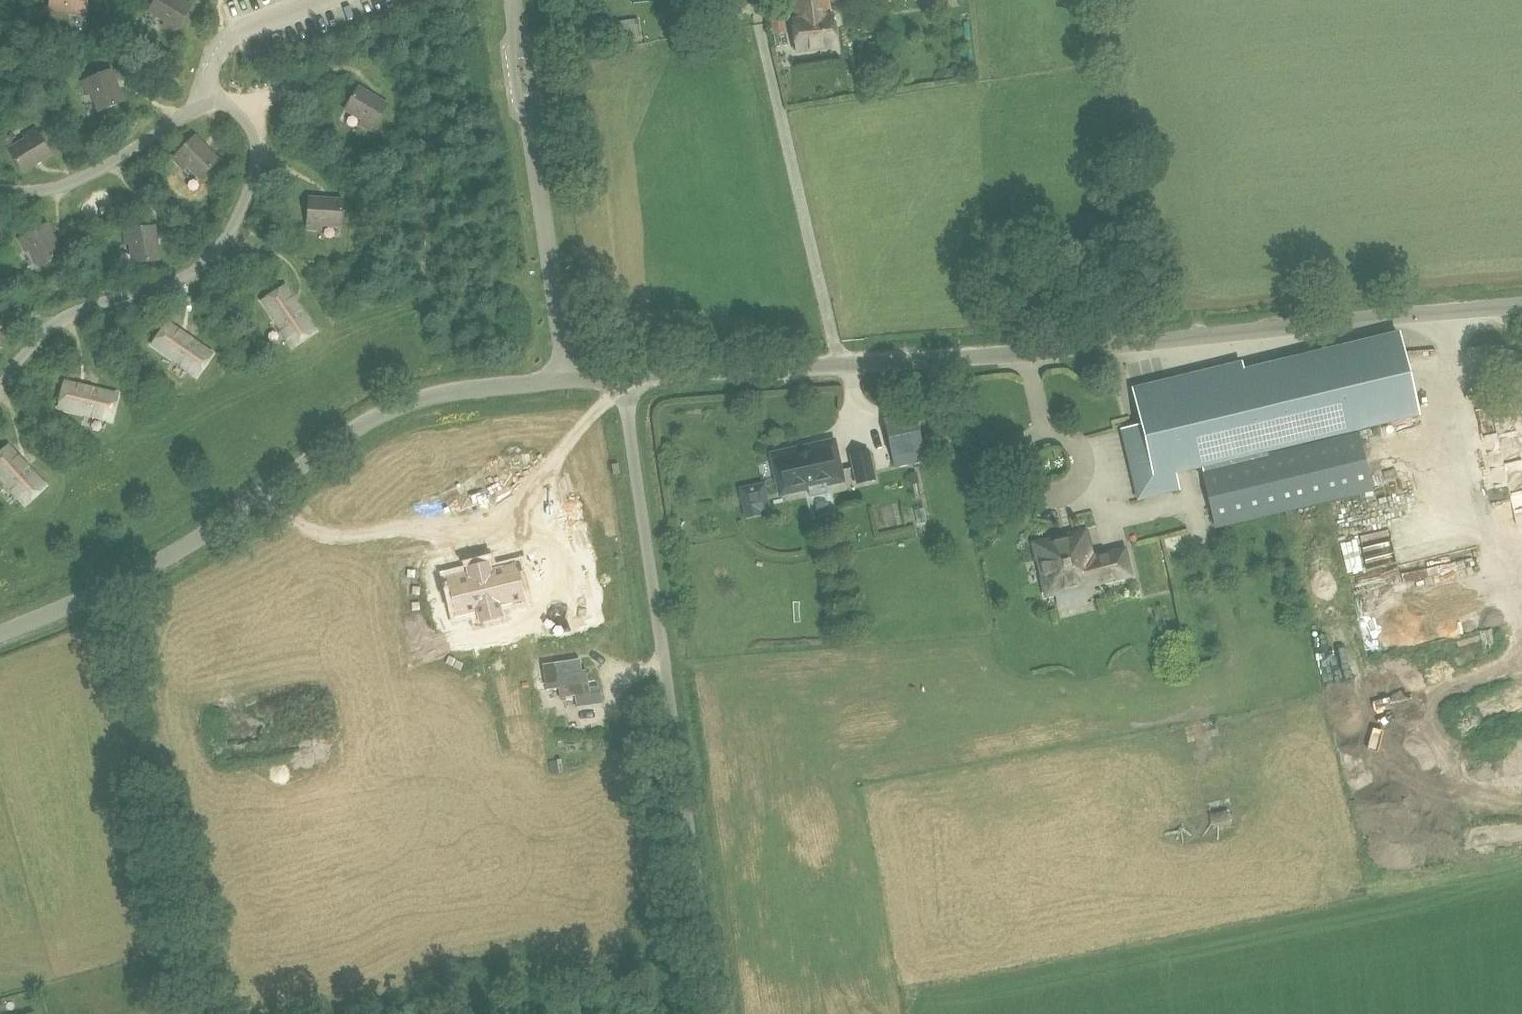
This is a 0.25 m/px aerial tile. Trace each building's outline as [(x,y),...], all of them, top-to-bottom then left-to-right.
[(51,9),(86,14),(88,0),(52,0),(51,9)] [(148,11),(165,21),(163,25),(175,32),(191,6),(182,0),(155,0),(148,11)] [(795,20),(792,20),(797,53),(836,48),(832,15),(830,15),(828,0),(793,0),(795,20)] [(784,22),(772,24),(777,48),(788,46),(784,22)] [(92,92),(99,111),(124,101),(111,69),(82,81),(87,94),(92,92)] [(358,86),(345,109),(362,119),(359,123),(372,131),(388,104),(358,86)] [(25,139),(8,149),(22,171),(51,154),(35,127),(23,134),(25,139)] [(186,165),(200,179),(219,160),(195,136),(173,158),(183,168),(186,165)] [(322,224),(341,226),(343,199),(309,197),(307,228),(321,229),(322,224)] [(30,248),(39,266),(63,253),(46,223),(19,238),(26,251),(30,248)] [(130,243),(133,263),(159,260),(154,226),(123,229),(125,244),(130,243)] [(285,286),(262,301),(292,345),(315,330),(285,286)] [(168,322),(152,344),(196,375),(212,353),(168,322)] [(1267,451),(1418,415),(1398,333),(1243,370),(1241,363),(1133,388),(1155,478),(1201,466),(1216,527),(1372,489),(1359,432),(1268,454),(1267,451)] [(65,381),(59,407),(111,420),(117,394),(65,381)] [(0,453),(0,476),(25,503),(45,485),(8,445),(0,453)] [(832,446),(775,459),(783,494),(788,493),(789,496),(826,487),(826,484),(840,481),(832,446)] [(852,459),(858,486),(908,474),(902,446),(852,459)] [(1126,549),(1093,557),(1092,554),(1090,553),(1086,554),(1082,538),(1041,548),(1051,590),(1097,578),(1098,584),(1133,576),(1126,549)] [(468,572),(448,577),(457,614),(477,609),(479,616),(500,611),(498,604),(509,601),(510,604),(524,601),(517,572),(506,575),(504,569),(469,577),(468,572)] [(1407,594),(1406,574),(1389,575),(1390,594),(1407,594)] [(567,575),(545,580),(553,619),(576,615),(567,575)]
